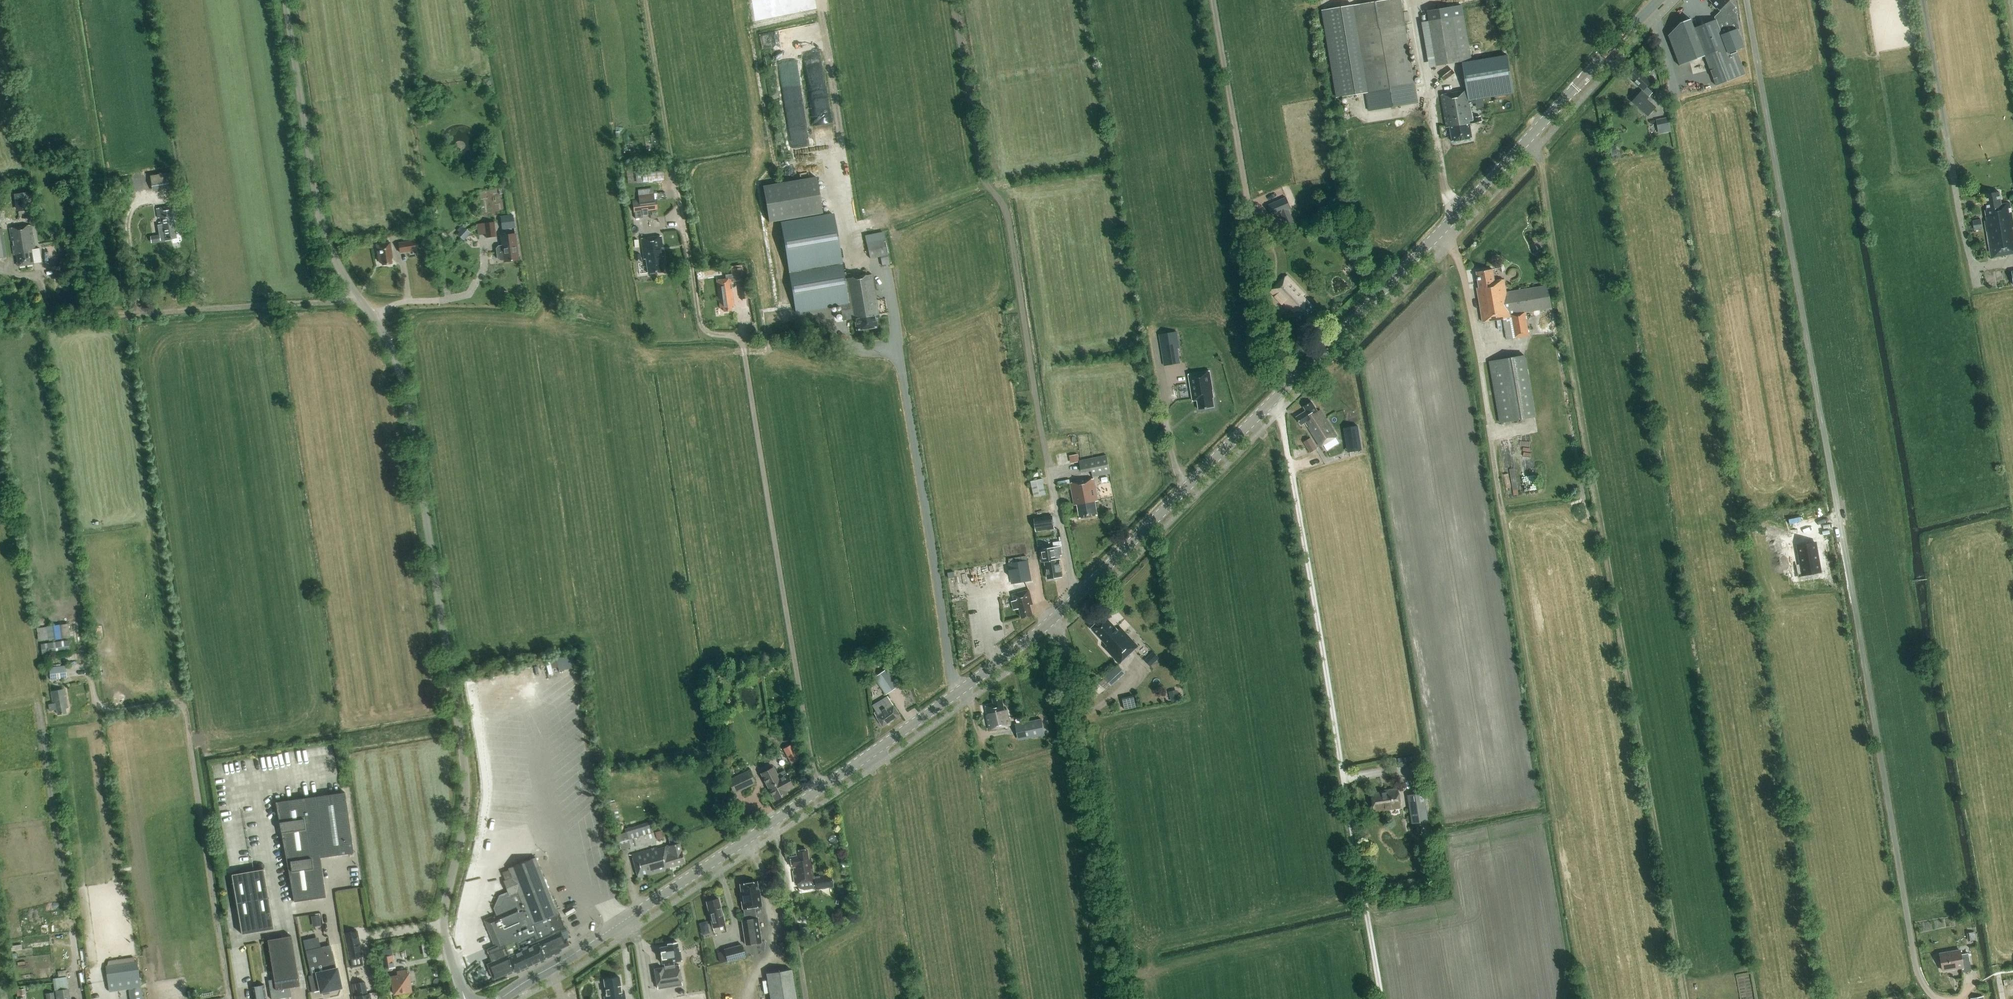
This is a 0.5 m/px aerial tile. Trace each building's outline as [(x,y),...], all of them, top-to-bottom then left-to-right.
[(1321,11),(1336,98),(1366,93),(1369,110),(1418,102),(1401,0),(1385,0),(1321,11)] [(1706,57),(1717,85),(1746,74),(1736,50),(1744,47),(1738,30),(1739,30),(1737,15),(1732,10),(1735,7),(1728,0),(1710,0),(1713,3),(1712,4),(1716,8),(1717,7),(1719,10),(1720,9),(1721,10),(1714,17),(1715,20),(1694,28),(1691,20),(1681,24),(1669,37),(1681,67),(1706,57)] [(1470,60),(1463,16),(1429,21),(1437,66),(1470,60)] [(798,26),(761,33),(764,48),(801,40),(798,26)] [(781,63),(782,84),(801,83),(800,62),(781,63)] [(1514,92),(1509,63),(1464,70),(1467,91),(1468,90),(1470,104),(1476,103),(1475,98),(1514,92)] [(1643,90),(1633,101),(1632,102),(1647,116),(1655,107),(1647,99),(1653,92),(1647,87),(1651,82),(1643,74),(1643,75),(1636,69),(1630,76),(1635,81),(1634,82),(1643,90)] [(810,91),(828,86),(824,73),(818,74),(819,78),(808,81),(810,91)] [(1467,91),(1441,95),(1446,128),(1450,127),(1452,142),(1472,138),(1469,121),(1473,121),(1470,104),(1468,90),(1467,91)] [(1658,135),(1671,132),(1667,117),(1655,120),(1658,135)] [(1617,153),(1615,143),(1608,144),(1611,155),(1617,153)] [(664,180),(663,169),(641,172),(642,182),(664,180)] [(175,187),(173,172),(146,175),(148,191),(175,187)] [(816,177),(763,186),(769,222),(822,214),(816,177)] [(500,188),(480,190),(482,213),(498,211),(498,209),(507,208),(506,201),(501,201),(500,188)] [(2012,253),(2012,218),(2010,203),(2001,204),(1999,191),(1984,194),(1987,209),(1985,210),(1986,216),(1984,218),(1990,257),(2012,253)] [(30,192),(15,194),(17,211),(32,209),(30,192)] [(653,194),(638,195),(639,199),(632,200),(633,212),(635,212),(635,218),(643,217),(642,216),(648,215),(647,211),(658,209),(656,199),(654,200),(653,194)] [(1280,213),(1287,228),(1297,224),(1290,209),(1292,208),(1286,197),(1267,205),(1273,217),(1280,213)] [(176,229),(176,228),(173,207),(155,209),(158,226),(157,226),(158,236),(150,237),(151,243),(164,240),(164,241),(171,240),(172,244),(179,243),(180,241),(178,229),(176,229)] [(501,217),(503,229),(514,228),(512,215),(501,217)] [(797,314),(822,309),(841,306),(844,321),(855,318),(857,330),(878,326),(876,315),(879,314),(872,274),(845,279),(833,215),(781,225),(797,314)] [(477,224),(478,235),(486,234),(486,238),(496,237),(494,222),(477,224)] [(31,250),(35,249),(31,226),(10,229),(14,255),(17,255),(18,267),(34,264),(31,250)] [(464,227),(457,235),(464,240),(470,233),(464,227)] [(501,236),(502,245),(498,246),(496,249),(497,259),(500,261),(504,260),(504,262),(519,260),(515,234),(501,236)] [(664,247),(662,247),(661,236),(641,239),(644,260),(646,259),(648,273),(664,271),(662,257),(663,256),(663,255),(665,255),(664,247)] [(882,267),(890,265),(883,239),(867,244),(870,258),(880,256),(882,267)] [(398,242),(400,253),(417,251),(415,240),(398,242)] [(391,258),(393,258),(390,242),(376,245),(379,261),(381,261),(382,264),(392,263),(391,258)] [(1348,266),(1352,270),(1358,265),(1355,261),(1353,261),(1349,264),(1348,266)] [(735,305),(732,282),(745,280),(743,265),(730,267),(731,274),(725,275),(726,279),(717,280),(721,307),(724,307),(725,311),(733,310),(732,305),(735,305)] [(1479,287),(1477,288),(1483,322),(1503,318),(1507,339),(1529,335),(1526,312),(1551,307),(1548,285),(1507,292),(1504,279),(1495,281),(1493,269),(1476,272),(1479,287)] [(1270,291),(1275,296),(1289,310),(1291,308),(1296,313),(1292,316),(1301,326),(1317,310),(1308,301),(1303,296),(1305,294),(1292,280),(1287,275),(1270,291)] [(750,298),(747,280),(740,281),(742,299),(750,298)] [(1162,363),(1172,362),(1170,347),(1177,346),(1175,330),(1157,333),(1162,363)] [(1489,361),(1499,423),(1536,416),(1525,355),(1489,361)] [(1195,398),(1196,408),(1211,406),(1210,396),(1211,396),(1209,388),(1210,388),(1207,369),(1195,371),(1196,378),(1187,379),(1190,399),(1195,398)] [(1305,422),(1320,446),(1337,436),(1320,410),(1318,411),(1312,402),(1304,407),(1306,411),(1296,417),(1301,425),(1305,422)] [(1358,426),(1348,427),(1350,439),(1360,438),(1358,426)] [(1310,437),(1304,442),(1310,453),(1317,448),(1310,437)] [(1107,455),(1079,460),(1082,474),(1092,472),(1093,477),(1110,474),(1107,455)] [(1031,481),(1034,497),(1046,494),(1042,479),(1031,481)] [(1095,502),(1098,501),(1094,479),(1070,484),(1074,506),(1077,505),(1080,519),(1098,515),(1095,502)] [(1035,497),(1040,517),(1055,513),(1050,493),(1035,497)] [(1052,516),(1034,519),(1036,531),(1054,528),(1052,516)] [(1809,553),(1811,562),(1822,560),(1818,531),(1799,535),(1802,548),(1804,548),(1805,554),(1809,553)] [(1040,549),(1042,562),(1045,561),(1048,579),(1055,577),(1056,578),(1060,578),(1061,577),(1062,576),(1061,571),(1061,567),(1060,559),(1059,559),(1059,555),(1061,555),(1060,546),(1040,549)] [(1026,556),(1027,556),(1008,559),(1009,563),(1008,563),(1011,583),(1031,580),(1028,560),(1027,560),(1026,556)] [(1030,605),(1033,604),(1029,590),(1010,595),(1014,610),(1019,608),(1021,618),(1033,615),(1030,605)] [(1120,663),(1139,645),(1123,630),(1121,632),(1105,615),(1091,628),(1108,644),(1105,647),(1120,663)] [(70,636),(68,623),(36,628),(38,641),(70,636)] [(70,652),(68,640),(41,644),(42,655),(70,652)] [(1150,666),(1159,658),(1154,652),(1144,660),(1150,666)] [(558,670),(576,668),(574,655),(556,658),(558,670)] [(878,663),(870,665),(872,673),(880,670),(878,663)] [(51,679),(66,677),(65,665),(49,667),(51,679)] [(1104,678),(1111,686),(1125,673),(1117,665),(1104,678)] [(874,677),(885,693),(899,684),(888,667),(874,677)] [(65,708),(68,708),(64,689),(51,691),(53,704),(49,704),(50,711),(57,710),(57,714),(66,713),(65,708)] [(1179,700),(1177,690),(1169,692),(1171,701),(1179,700)] [(888,697),(879,702),(872,707),(876,712),(874,713),(876,716),(877,716),(883,726),(900,715),(888,697)] [(989,729),(1010,725),(1007,709),(1004,709),(1002,698),(993,700),(994,704),(986,706),(987,715),(986,715),(989,729)] [(1126,710),(1134,708),(1137,708),(1135,698),(1124,700),(1126,710)] [(1042,718),(1015,724),(1018,740),(1045,735),(1042,718)] [(789,765),(802,758),(797,749),(784,755),(789,765)] [(1414,755),(1396,758),(1397,767),(1415,764),(1414,755)] [(774,767),(770,769),(761,774),(765,782),(766,782),(775,799),(786,793),(785,791),(792,787),(787,778),(784,772),(778,775),(774,767)] [(749,770),(727,780),(734,794),(756,784),(749,770)] [(1383,810),(1400,807),(1397,789),(1380,791),(1380,792),(1372,793),(1374,810),(1383,809),(1383,810)] [(1423,791),(1408,793),(1412,823),(1428,821),(1423,791)] [(302,799),(276,803),(276,807),(294,901),(325,896),(325,893),(320,857),(353,852),(345,793),(302,799)] [(630,848),(631,850),(656,842),(650,822),(625,830),(626,833),(615,836),(620,851),(630,848)] [(679,843),(669,846),(666,845),(665,847),(658,849),(657,847),(632,854),(639,878),(671,869),(670,867),(684,863),(681,848),(679,843)] [(795,882),(797,882),(798,888),(804,890),(815,888),(832,886),(831,874),(814,877),(811,859),(808,859),(806,850),(796,851),(797,856),(790,857),(792,867),(793,866),(794,871),(793,871),(795,882)] [(242,859),(243,871),(256,870),(255,857),(242,859)] [(505,904),(508,910),(484,920),(495,946),(492,947),(494,952),(489,954),(493,962),(490,963),(489,963),(495,978),(514,970),(515,972),(545,959),(544,958),(560,951),(559,949),(568,945),(566,940),(564,940),(561,933),(566,931),(559,913),(557,914),(535,858),(508,868),(509,870),(503,872),(506,880),(503,881),(509,895),(511,901),(505,904)] [(231,875),(242,934),(273,928),(263,869),(231,875)] [(742,884),(740,884),(741,893),(740,893),(742,909),(743,909),(745,920),(742,921),(745,945),(761,942),(757,918),(753,919),(751,907),(761,906),(760,895),(759,896),(757,882),(755,882),(742,884)] [(713,927),(725,924),(718,899),(706,902),(713,927)] [(320,915),(311,916),(313,927),(322,925),(320,915)] [(699,923),(702,935),(710,933),(707,921),(699,923)] [(344,933),(349,959),(362,956),(357,930),(344,933)] [(1976,940),(1975,932),(1967,933),(1968,941),(1976,940)] [(274,979),(268,980),(271,998),(274,998),(291,996),(289,987),(299,985),(290,936),(267,940),(274,979)] [(312,938),(303,940),(311,975),(308,976),(312,992),(321,990),(321,991),(339,987),(330,945),(315,949),(312,938)] [(680,985),(682,985),(679,965),(674,966),(673,962),(681,961),(680,950),(679,950),(677,942),(667,943),(667,945),(659,947),(662,964),(664,963),(665,967),(663,968),(663,967),(654,969),(657,989),(659,988),(664,987),(664,988),(675,986),(675,985),(680,985)] [(742,944),(724,949),(727,962),(746,958),(742,944)] [(1962,972),(1971,970),(1968,953),(1961,954),(1960,950),(1939,954),(1942,970),(1961,967),(1962,972)] [(395,967),(393,955),(380,957),(382,969),(395,967)] [(109,991),(140,986),(136,961),(134,961),(134,957),(128,958),(128,962),(105,966),(109,991)] [(394,994),(411,991),(408,974),(406,974),(406,970),(396,971),(397,976),(391,977),(394,994)] [(770,998),(796,998),(791,970),(766,974),(767,980),(762,981),(764,992),(769,992),(770,998)] [(66,977),(53,979),(56,998),(70,998),(66,977)] [(624,990),(622,991),(619,977),(603,979),(606,996),(604,997),(605,998),(625,998),(624,990)] [(369,993),(367,994),(364,982),(355,984),(357,996),(355,996),(355,998),(371,998),(369,993)] [(264,985),(252,987),(254,998),(266,998),(264,985)]
